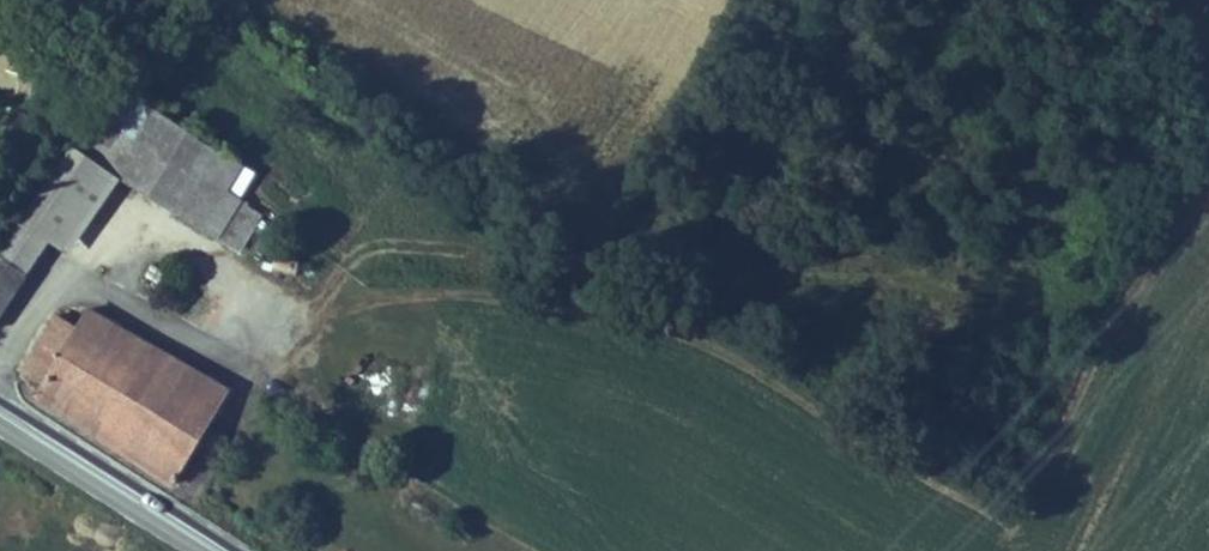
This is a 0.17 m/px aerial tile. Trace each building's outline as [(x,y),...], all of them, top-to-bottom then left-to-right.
[(213,270),(237,232),(178,195),(193,169),(131,132),(116,157),(87,137),(61,174),(213,270)] [(7,221),(0,233),(0,300),(38,241),(7,221)] [(15,405),(152,495),(205,411),(63,329),(51,350),(27,337),(0,383),(0,390),(18,402),(15,405)]
